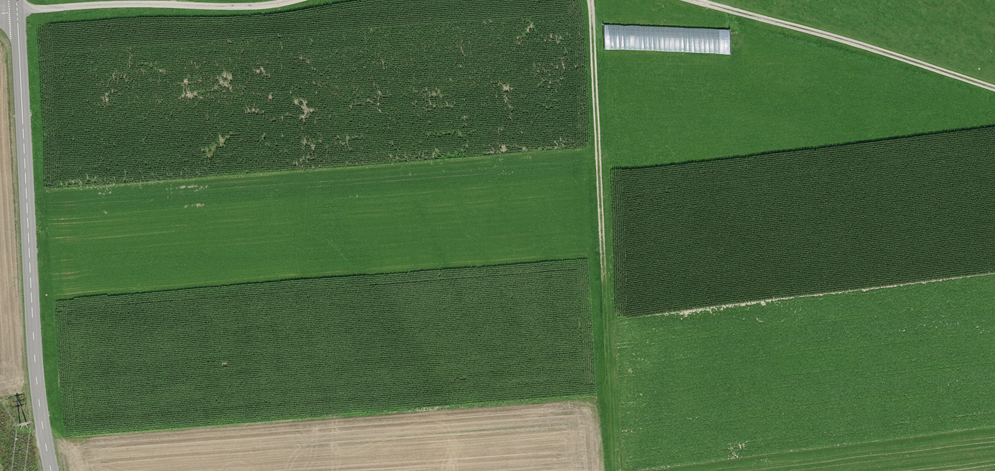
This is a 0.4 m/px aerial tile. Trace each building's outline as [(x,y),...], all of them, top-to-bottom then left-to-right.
[(731,51),(731,27),(605,27),(605,51),(731,51)]
